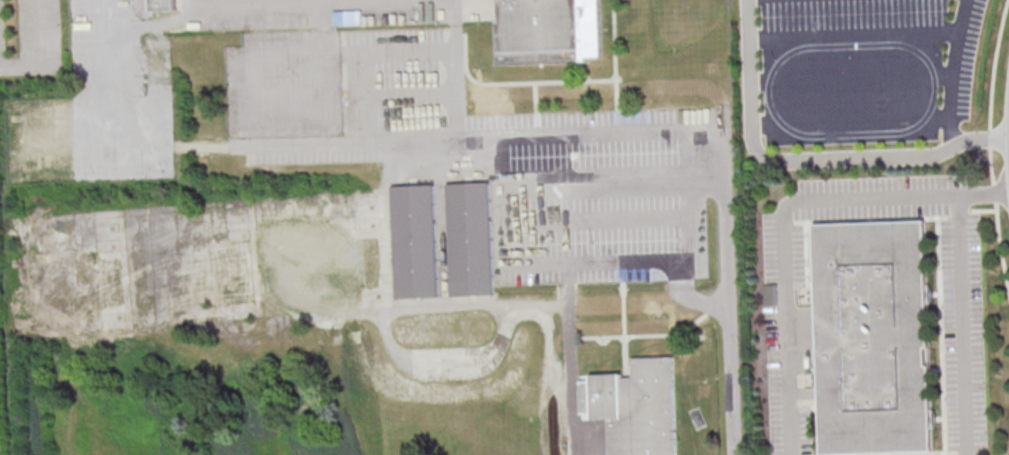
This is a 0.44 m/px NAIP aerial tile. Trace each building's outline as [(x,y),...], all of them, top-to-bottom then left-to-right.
[(152,11),(177,10),(176,0),(151,0),(152,11)] [(586,61),(586,57),(601,57),(600,0),(496,0),(498,64),(586,61)] [(489,181),(447,183),(450,295),(493,294),(489,181)] [(438,297),(434,183),(391,185),(395,298),(438,297)] [(814,224),(926,220),(933,451),(823,454),(814,224)] [(673,356),(631,357),(632,373),(589,375),(579,375),(580,419),(607,418),(609,454),(677,454),(673,356)]
